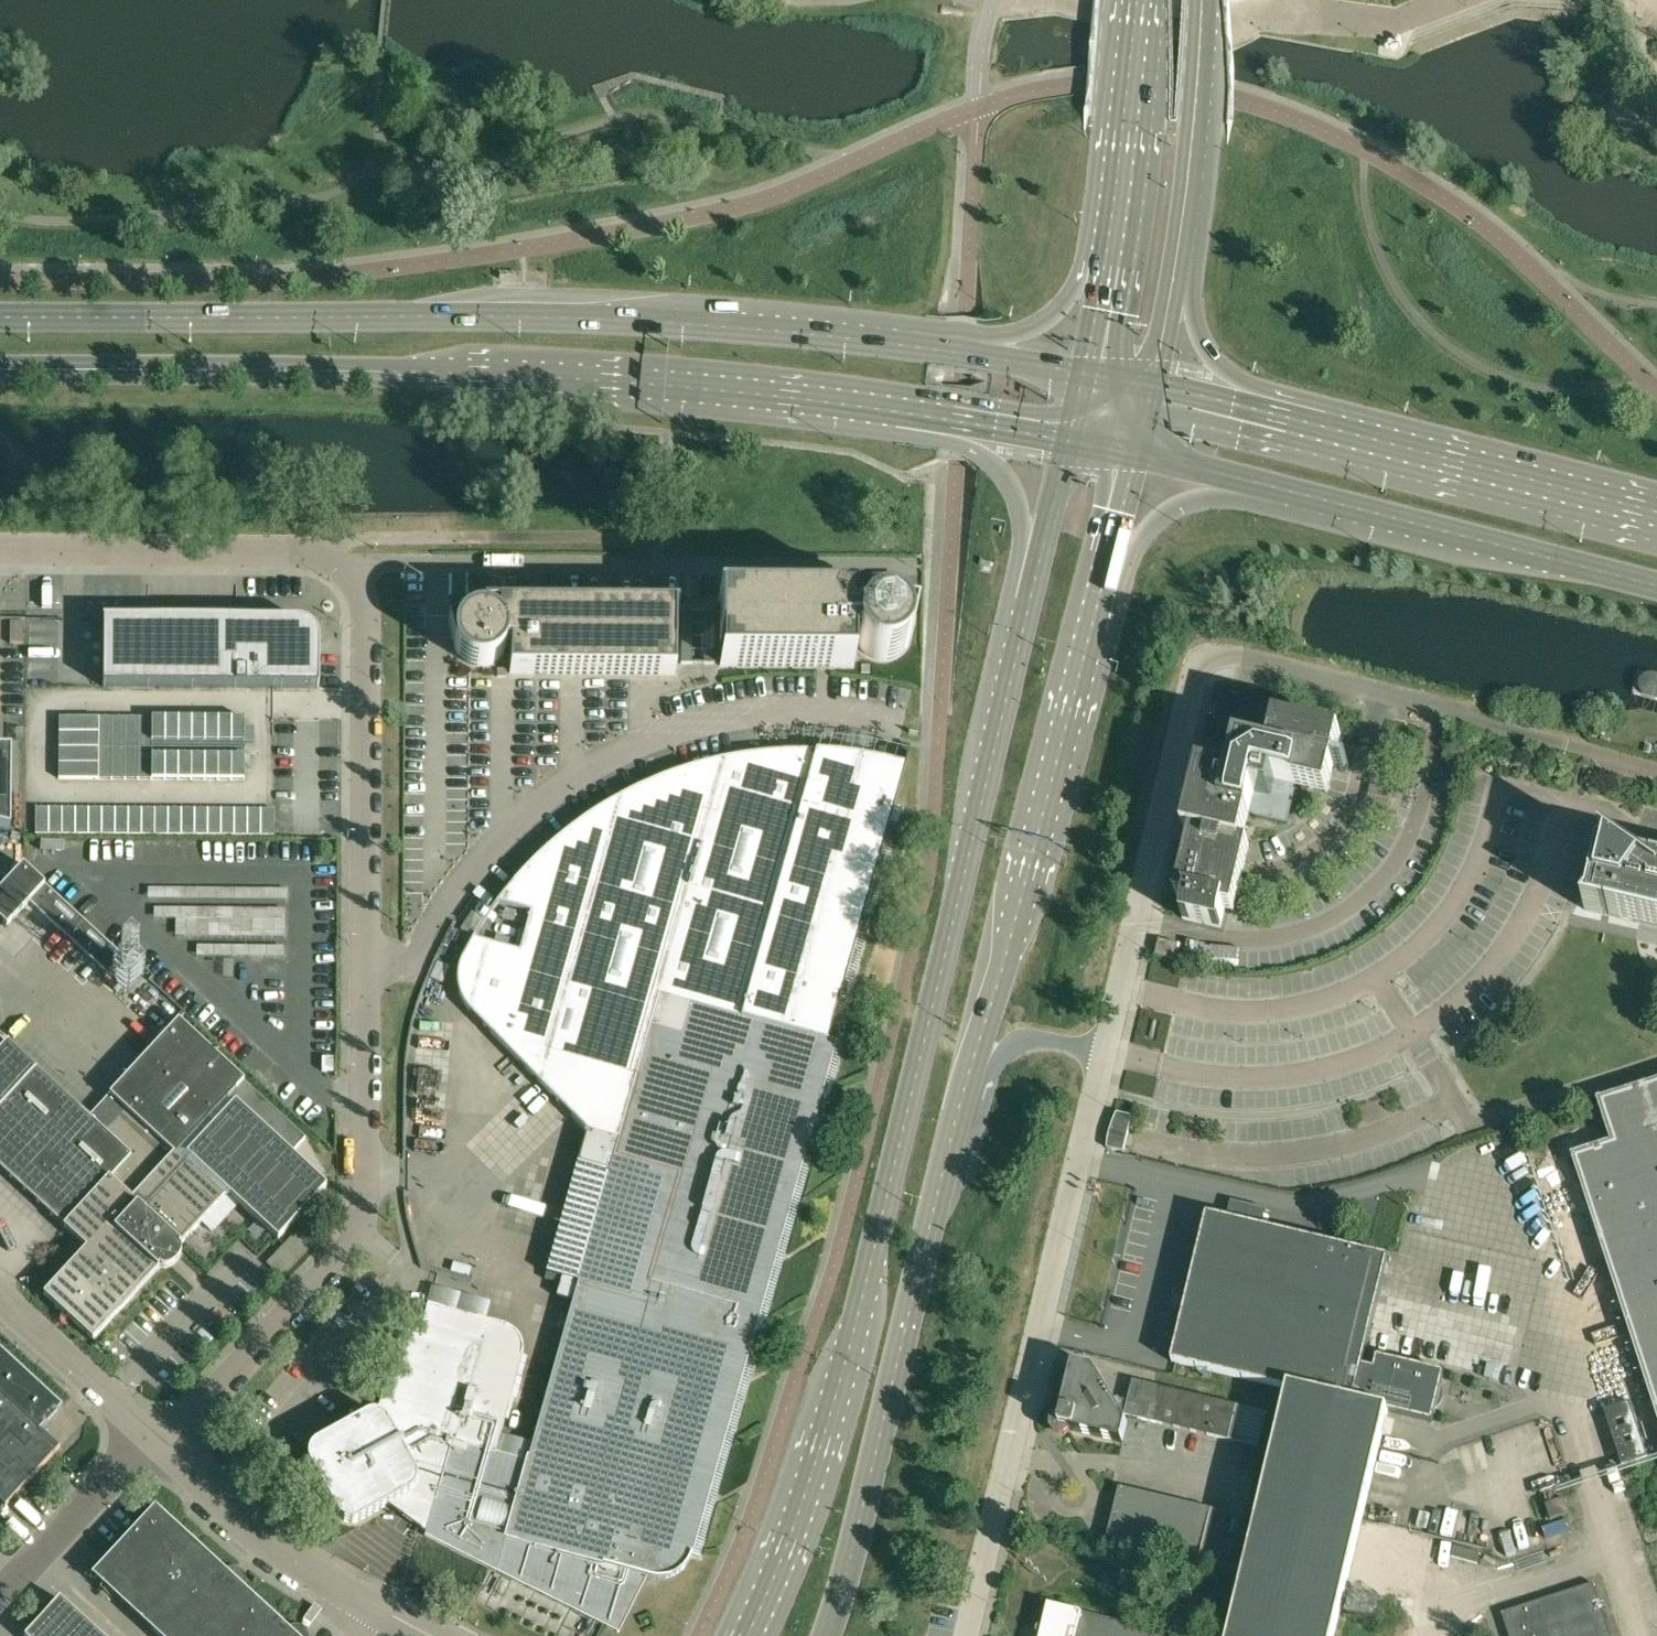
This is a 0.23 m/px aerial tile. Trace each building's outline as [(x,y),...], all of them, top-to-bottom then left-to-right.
[(854,642),(858,642),(859,645),(860,647),(862,648),(863,650),(864,652),(866,653),(869,656),(873,658),(875,659),(879,660),(881,660),(883,660),(886,660),(888,660),(892,659),(894,658),(896,657),(900,655),(903,652),(906,649),(907,647),(908,645),(908,643),(909,641),(916,616),(891,608),(888,608),(884,607),(881,608),(879,608),(876,609),(874,609),(872,610),(869,611),(865,614),(866,601),(838,601),(837,600),(837,599),(837,598),(836,597),(835,596),(834,595),(833,595),(831,595),(830,595),(828,596),(827,597),(826,598),(826,599),(825,600),(825,601),(718,600),(718,602),(721,602),(720,666),(854,667),(854,642)] [(678,609),(540,608),(540,607),(540,606),(539,605),(539,604),(538,603),(536,602),(534,602),(533,602),(531,602),(529,604),(529,605),(528,605),(528,606),(527,607),(499,607),(499,620),(497,619),(495,618),(494,617),(489,615),(487,614),(485,614),(481,614),(478,614),(474,614),(448,621),(455,648),(456,650),(457,652),(458,654),(459,655),(462,659),(464,660),(465,662),(467,663),(471,665),(473,665),(475,666),(479,666),(484,666),(488,665),(490,665),(492,664),(496,662),(497,660),(501,658),(502,656),(503,654),(504,652),(505,650),(506,648),(510,648),(510,673),(675,674),(676,611),(678,611),(678,609)] [(273,686),(319,686),(319,642),(319,638),(317,634),(315,630),(311,626),(307,622),(301,620),(293,618),(102,620),(102,686),(273,686)] [(1638,671),(1631,694),(1656,701),(1656,676),(1638,671)] [(60,732),(99,733),(99,717),(60,717),(60,732)] [(113,717),(99,717),(99,733),(99,748),(112,748),(113,717)] [(126,717),(113,717),(112,748),(126,748),(126,717)] [(139,717),(126,717),(126,748),(139,748),(139,717)] [(152,718),(139,717),(139,748),(152,748),(152,718)] [(166,718),(152,718),(152,748),(165,749),(166,718)] [(179,718),(166,718),(165,749),(179,749),(179,718)] [(192,718),(179,718),(179,749),(192,749),(192,718)] [(205,718),(192,718),(192,749),(205,749),(205,718)] [(218,718),(205,718),(205,749),(218,749),(218,718)] [(232,718),(218,718),(218,749),(231,749),(232,718)] [(245,718),(232,718),(231,749),(245,749),(245,718)] [(1253,815),(1253,816),(1287,824),(1295,789),(1292,789),(1293,783),(1296,784),(1297,777),(1321,782),(1330,741),(1281,730),(1275,755),(1253,750),(1250,752),(1247,748),(1236,755),(1239,759),(1236,761),(1231,783),(1205,777),(1192,834),(1200,836),(1198,847),(1194,846),(1185,888),(1190,889),(1188,899),(1187,899),(1183,919),(1221,927),(1225,908),(1227,898),(1232,899),(1242,857),(1239,857),(1241,845),(1234,843),(1241,812),(1246,814),(1248,814),(1253,815)] [(60,732),(59,748),(99,748),(99,733),(60,732)] [(1648,736),(1643,753),(1656,757),(1656,738),(1648,736)] [(59,763),(99,763),(99,748),(59,748),(59,763)] [(112,748),(99,748),(99,763),(99,779),(112,779),(112,748)] [(126,748),(112,748),(112,779),(125,779),(126,748)] [(139,748),(126,748),(125,779),(139,779),(139,748)] [(152,748),(139,748),(139,779),(152,779),(152,748)] [(165,749),(152,748),(152,779),(165,779),(165,749)] [(179,749),(165,749),(165,779),(178,779),(179,749)] [(192,749),(179,749),(178,779),(192,780),(192,749)] [(205,749),(192,749),(192,780),(205,780),(205,749)] [(218,749),(205,749),(205,780),(218,780),(218,749)] [(231,749),(218,749),(218,780),(231,780),(231,757),(231,749)] [(245,749),(231,749),(231,757),(245,757),(245,749)] [(11,830),(11,750),(0,750),(0,827),(11,830)] [(803,1158),(805,1152),(807,1144),(820,1096),(835,1044),(828,1042),(828,1040),(869,894),(894,806),(905,768),(906,766),(884,760),(816,751),(799,751),(781,752),(764,753),(747,755),(729,758),(712,762),(707,763),(701,764),(696,766),(690,768),(684,769),(679,771),(663,777),(648,783),(633,790),(619,798),(604,806),(590,815),(573,827),(556,841),(540,855),(525,870),(510,886),(497,903),(531,913),(519,952),(473,939),(471,942),(468,945),(466,948),(464,952),(463,955),(461,959),(460,963),(459,966),(458,970),(458,974),(457,978),(457,982),(458,984),(458,987),(458,989),(459,992),(460,994),(461,997),(462,999),(463,1001),(464,1004),(466,1006),(467,1008),(469,1010),(587,1131),(584,1140),(546,1272),(562,1277),(556,1296),(574,1301),(544,1408),(529,1456),(527,1456),(526,1460),(496,1452),(511,1398),(523,1355),(523,1353),(523,1352),(523,1351),(523,1350),(523,1349),(523,1348),(523,1347),(523,1346),(523,1345),(523,1344),(523,1343),(522,1342),(522,1341),(522,1340),(521,1339),(520,1338),(520,1337),(520,1336),(519,1335),(518,1334),(517,1333),(516,1332),(515,1331),(514,1330),(512,1329),(511,1328),(510,1328),(509,1327),(508,1327),(507,1326),(506,1326),(505,1326),(500,1325),(476,1318),(428,1305),(422,1326),(403,1321),(377,1414),(376,1414),(375,1413),(373,1413),(372,1413),(371,1413),(370,1414),(367,1415),(316,1443),(315,1444),(314,1445),(313,1445),(312,1447),(311,1448),(310,1448),(310,1449),(309,1451),(309,1452),(308,1453),(308,1454),(308,1455),(308,1456),(308,1457),(308,1458),(308,1459),(308,1460),(308,1461),(309,1463),(339,1517),(340,1517),(341,1518),(341,1519),(342,1519),(343,1520),(344,1520),(345,1521),(346,1521),(347,1521),(348,1521),(349,1522),(350,1522),(351,1522),(353,1522),(354,1522),(355,1522),(356,1522),(357,1521),(358,1521),(360,1520),(409,1492),(417,1494),(413,1507),(425,1510),(428,1497),(435,1499),(426,1534),(490,1567),(514,1579),(519,1581),(585,1615),(589,1617),(605,1625),(618,1631),(630,1608),(633,1601),(646,1577),(653,1579),(655,1579),(656,1579),(657,1579),(658,1579),(659,1579),(660,1579),(661,1579),(662,1579),(663,1579),(664,1579),(666,1578),(667,1578),(668,1578),(669,1577),(670,1577),(671,1577),(673,1576),(674,1576),(675,1575),(677,1574),(678,1573),(679,1572),(680,1572),(680,1571),(682,1570),(683,1570),(683,1569),(685,1567),(686,1566),(686,1565),(687,1565),(687,1564),(688,1564),(688,1563),(688,1562),(689,1561),(690,1560),(690,1559),(690,1558),(691,1558),(691,1556),(691,1555),(703,1513),(705,1507),(724,1437),(737,1391),(739,1385),(771,1270),(773,1264),(803,1158)] [(245,757),(231,757),(231,780),(244,780),(245,757)] [(59,763),(59,779),(99,779),(99,763),(59,763)] [(49,807),(36,807),(36,834),(49,834),(49,807)] [(49,807),(49,834),(62,834),(63,807),(49,807)] [(63,807),(62,834),(76,834),(76,807),(63,807)] [(76,807),(76,834),(89,834),(89,807),(76,807)] [(89,807),(89,834),(102,834),(102,808),(89,807)] [(102,808),(102,834),(115,834),(115,808),(102,808)] [(115,808),(115,834),(129,834),(129,808),(115,808)] [(129,808),(129,834),(142,834),(142,808),(129,808)] [(142,808),(142,834),(155,834),(155,808),(142,808)] [(155,808),(155,834),(168,834),(168,808),(155,808)] [(168,808),(168,834),(181,835),(182,808),(168,808)] [(182,808),(181,835),(195,835),(195,808),(182,808)] [(195,808),(195,835),(208,835),(208,808),(195,808)] [(208,808),(208,835),(221,835),(221,808),(208,808)] [(221,808),(221,835),(234,835),(234,808),(221,808)] [(234,808),(234,835),(248,835),(248,809),(234,808)] [(248,809),(248,835),(261,835),(261,809),(248,809)] [(261,809),(261,835),(274,835),(274,809),(261,809)] [(1642,863),(1605,837),(1587,911),(1656,927),(1656,867),(1642,863)] [(126,959),(23,865),(0,890),(0,919),(7,926),(30,902),(112,977),(126,959)] [(188,919),(189,944),(210,944),(209,918),(188,919)] [(1159,939),(1156,955),(1175,959),(1178,944),(1159,939)] [(1207,944),(1188,940),(1183,961),(1201,966),(1202,964),(1209,965),(1209,967),(1239,971),(1242,949),(1223,947),(1211,946),(1211,948),(1206,947),(1207,944)] [(0,1050),(0,1167),(66,1228),(87,1248),(44,1295),(93,1340),(158,1269),(159,1267),(179,1246),(180,1244),(224,1197),(232,1196),(278,1239),(327,1187),(290,1153),(306,1137),(244,1082),(244,1081),(240,1078),(179,1020),(173,1027),(111,1094),(110,1095),(90,1117),(38,1068),(37,1069),(8,1041),(0,1050)] [(1598,1102),(1611,1142),(1572,1155),(1656,1414),(1656,1082),(1598,1102)] [(542,1090),(531,1101),(554,1124),(565,1113),(542,1090)] [(1108,1148),(1123,1152),(1129,1130),(1133,1116),(1117,1112),(1108,1148)] [(1172,1362),(1204,1369),(1288,1390),(1244,1574),(1229,1635),(1334,1635),(1362,1521),(1388,1411),(1433,1422),(1444,1373),(1378,1357),(1375,1369),(1363,1366),(1367,1349),(1380,1296),(1389,1257),(1367,1252),(1208,1214),(1172,1362)] [(283,1245),(267,1264),(283,1278),(299,1260),(283,1245)] [(0,1351),(0,1502),(5,1507),(60,1447),(58,1405),(0,1351)] [(1123,1414),(1259,1447),(1267,1413),(1155,1386),(1133,1380),(1132,1383),(1133,1383),(1131,1394),(1130,1394),(1128,1402),(1112,1398),(1094,1368),(1081,1366),(1073,1364),(1063,1411),(1064,1411),(1061,1425),(1061,1426),(1073,1429),(1073,1430),(1122,1442),(1127,1422),(1123,1414)] [(1229,1513),(1212,1509),(1120,1487),(1107,1540),(1199,1562),(1199,1561),(1229,1568),(1236,1541),(1222,1539),(1229,1513)] [(138,1527),(92,1576),(158,1635),(295,1635),(156,1507),(138,1527)] [(1593,1583),(1502,1613),(1510,1635),(1611,1635),(1593,1583)] [(60,1598),(48,1612),(33,1628),(26,1635),(101,1635),(60,1598)] [(1102,1619),(1082,1614),(1082,1613),(1048,1605),(1041,1635),(1173,1635),(1144,1629),(1102,1619)]
